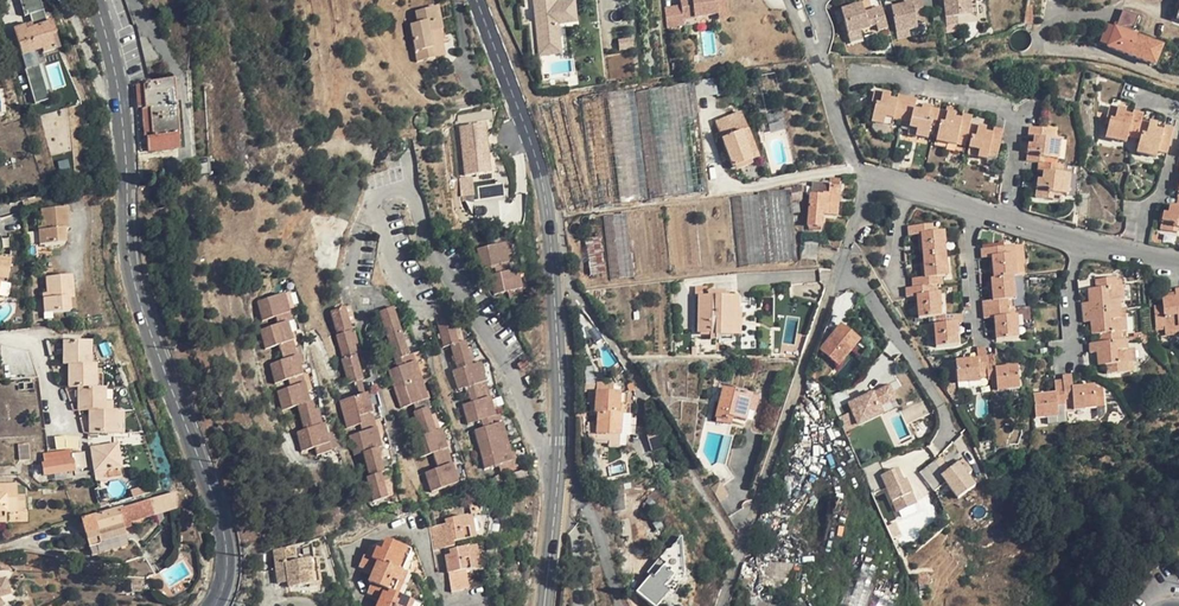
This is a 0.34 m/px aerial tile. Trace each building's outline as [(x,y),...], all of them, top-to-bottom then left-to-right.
[(539,54),(563,52),(560,24),(579,23),(577,0),(565,0),(557,1),(557,0),(534,0),(539,54)] [(728,0),(681,0),(681,3),(666,4),(667,21),(729,16),(728,0)] [(913,1),(914,7),(911,8),(904,9),(893,11),(898,37),(900,37),(909,35),(911,34),(919,33),(917,22),(926,21),(922,0),(920,0),(913,1)] [(970,0),(945,0),(948,25),(959,23),(972,22),(971,8),(970,0)] [(863,6),(841,12),(844,22),(848,37),(860,34),(869,32),(869,30),(870,29),(878,27),(879,33),(888,31),(884,14),(882,10),(866,15),(864,12),(863,6)] [(978,7),(971,8),(972,22),(979,21),(978,7)] [(437,19),(434,8),(416,11),(418,22),(411,24),(418,60),(435,57),(435,55),(430,33),(440,31),(442,30),(440,18),(437,19)] [(838,24),(844,22),(841,12),(835,13),(837,24),(838,24)] [(1124,13),(1117,31),(1136,38),(1136,36),(1143,20),(1124,13)] [(27,30),(25,25),(14,28),(21,55),(42,50),(42,53),(56,49),(52,36),(55,34),(52,23),(27,30)] [(445,55),(440,31),(430,33),(435,55),(435,57),(445,55)] [(1136,38),(1117,31),(1111,45),(1130,53),(1129,55),(1155,64),(1162,47),(1136,36),(1136,38)] [(862,39),(860,34),(848,37),(849,42),(862,39)] [(705,78),(706,94),(718,93),(716,77),(705,78)] [(148,152),(152,152),(155,152),(176,150),(172,82),(137,85),(139,107),(136,107),(139,150),(147,150),(148,152)] [(891,95),(875,91),(872,108),(876,109),(874,116),(884,118),(883,123),(893,125),(894,119),(903,121),(908,98),(899,96),(898,101),(890,99),(891,95)] [(646,201),(646,198),(632,93),(631,92),(627,92),(581,98),(595,206),(596,207),(646,201)] [(916,100),(908,98),(903,121),(911,123),(908,134),(918,136),(919,131),(930,133),(932,125),(935,126),(939,111),(923,107),(922,112),(914,110),(916,100)] [(1126,110),(1110,106),(1106,123),(1110,123),(1108,131),(1119,134),(1117,139),(1127,141),(1128,135),(1137,137),(1141,121),(1143,114),(1135,112),(1134,117),(1125,114),(1126,110)] [(954,114),(939,111),(935,126),(939,127),(937,135),(947,138),(945,143),(954,146),(956,137),(965,140),(968,125),(970,117),(962,114),(960,121),(952,119),(954,114)] [(741,130),(745,128),(739,115),(717,124),(723,138),(729,135),(741,130)] [(491,169),(486,121),(462,124),(467,172),(491,169)] [(1158,125),(1141,121),(1137,137),(1137,139),(1141,140),(1139,148),(1149,151),(1148,155),(1158,158),(1159,151),(1168,154),(1174,128),(1166,126),(1164,131),(1156,129),(1158,125)] [(984,129),(968,125),(965,140),(970,141),(968,149),(978,152),(977,158),(986,160),(988,153),(997,156),(1003,132),(993,129),(991,134),(984,133),(984,129)] [(745,128),(741,130),(749,150),(754,161),(759,159),(745,128)] [(1054,131),(1030,128),(1029,137),(1035,137),(1034,146),(1030,145),(1028,161),(1040,163),(1045,163),(1045,159),(1052,160),(1053,148),(1059,149),(1060,141),(1054,140),(1054,131)] [(736,169),(738,168),(751,162),(754,161),(749,150),(741,130),(729,135),(723,138),(736,169)] [(947,138),(937,135),(936,141),(945,143),(947,138)] [(978,152),(968,149),(966,156),(977,158),(978,152)] [(193,175),(209,175),(209,158),(192,159),(193,175)] [(753,166),(751,162),(738,168),(739,172),(753,166)] [(1045,163),(1040,163),(1039,172),(1044,172),(1044,180),(1039,180),(1037,196),(1053,198),(1054,194),(1063,195),(1064,184),(1070,185),(1071,176),(1063,175),(1064,166),(1045,163)] [(461,176),(463,191),(476,190),(474,174),(461,176)] [(822,227),(823,214),(837,214),(840,180),(831,179),(830,184),(813,183),(812,194),(811,194),(808,226),(822,227)] [(802,187),(790,190),(791,200),(797,199),(803,198),(802,187)] [(1100,217),(1107,226),(1109,228),(1118,221),(1090,188),(1080,197),(1098,218),(1100,217)] [(795,241),(791,200),(790,190),(761,192),(759,193),(758,195),(733,197),(740,264),(741,267),(797,261),(795,241)] [(1178,198),(1177,207),(1171,206),(1169,214),(1165,214),(1162,230),(1177,233),(1178,228),(1178,198)] [(42,212),(43,226),(43,232),(38,233),(39,236),(40,246),(61,245),(59,211),(42,212)] [(68,211),(59,211),(61,245),(65,245),(64,231),(69,231),(68,211)] [(636,276),(628,212),(602,215),(609,279),(636,276)] [(933,224),(908,226),(909,236),(921,235),(923,256),(948,255),(947,244),(948,244),(946,231),(934,232),(933,224)] [(600,236),(587,238),(592,275),(605,272),(600,236)] [(819,242),(802,241),(801,258),(817,259),(819,242)] [(488,272),(504,270),(501,243),(469,247),(472,266),(487,264),(488,272)] [(1007,247),(981,249),(982,258),(992,257),(994,279),(1015,277),(1018,276),(1016,254),(1007,255),(1007,247)] [(948,255),(923,256),(925,277),(912,278),(913,288),(931,286),(939,285),(938,277),(949,276),(948,255)] [(513,269),(504,270),(488,272),(481,273),(484,291),(498,289),(499,297),(516,295),(513,269)] [(72,277),(62,278),(64,312),(69,312),(69,298),(73,298),(72,277)] [(983,302),(984,311),(1009,308),(1009,300),(1017,300),(1015,277),(994,279),(991,279),(993,301),(983,302)] [(46,278),(47,294),(47,300),(43,300),(44,313),(64,312),(62,278),(46,278)] [(1118,278),(1096,280),(1097,288),(1089,289),(1090,302),(1083,303),(1084,314),(1120,310),(1120,300),(1126,299),(1124,286),(1119,286),(1118,278)] [(937,324),(959,322),(963,322),(962,314),(943,315),(941,292),(931,293),(931,286),(913,288),(905,289),(906,296),(917,295),(918,317),(937,316),(937,324)] [(1176,288),(1177,294),(1164,296),(1164,303),(1156,304),(1157,326),(1166,325),(1167,331),(1178,330),(1178,287),(1176,288)] [(281,321),(289,319),(295,318),(288,290),(261,296),(266,316),(279,313),(281,321)] [(716,335),(734,336),(734,331),(735,315),(735,309),(738,309),(738,297),(726,296),(726,292),(708,291),(708,296),(700,296),(698,333),(710,333),(716,334),(716,335)] [(338,304),(344,329),(357,326),(352,301),(338,304)] [(386,309),(393,333),(408,330),(401,305),(386,309)] [(1009,308),(984,311),(984,319),(994,318),(996,340),(1020,338),(1018,315),(1010,316),(1009,308)] [(1120,310),(1084,314),(1085,322),(1092,321),(1093,334),(1101,334),(1101,343),(1123,341),(1122,332),(1129,332),(1128,318),(1121,318),(1120,310)] [(453,343),(459,341),(452,317),(438,322),(445,345),(453,343)] [(296,347),(289,319),(281,321),(262,326),(267,344),(280,341),(282,350),(296,347)] [(937,324),(934,324),(936,346),(961,344),(959,322),(937,324)] [(830,356),(838,363),(840,364),(859,340),(841,325),(822,348),(830,356)] [(362,351),(357,326),(344,329),(342,329),(347,354),(360,351),(362,351)] [(415,354),(408,330),(393,333),(400,359),(405,357),(415,354)] [(465,339),(459,341),(453,343),(461,367),(473,363),(465,339)] [(69,363),(75,363),(90,363),(91,340),(64,340),(64,353),(69,353),(69,363)] [(1123,341),(1101,343),(1090,344),(1091,353),(1098,352),(1099,366),(1107,365),(1108,374),(1130,372),(1129,363),(1136,362),(1135,349),(1130,349),(1129,340),(1123,341)] [(302,373),(296,347),(282,350),(284,357),(271,360),(275,379),(289,376),(302,373)] [(987,347),(978,347),(979,358),(957,360),(958,384),(981,382),(981,374),(989,374),(987,355),(987,347)] [(366,376),(360,351),(347,354),(346,354),(351,379),(366,376)] [(420,353),(415,354),(405,357),(407,364),(393,367),(399,386),(427,378),(420,353)] [(1011,390),(1021,389),(1019,366),(997,367),(995,355),(987,355),(989,374),(989,381),(998,381),(998,392),(1011,391),(1011,390)] [(482,361),(473,363),(461,367),(455,369),(461,387),(473,383),(476,391),(490,387),(482,361)] [(96,386),(96,372),(96,364),(90,363),(75,363),(74,372),(70,372),(70,385),(79,385),(96,386)] [(764,378),(777,381),(779,372),(767,369),(764,378)] [(308,399),(302,373),(289,376),(290,384),(277,386),(282,405),(298,402),(308,399)] [(1072,374),(1063,374),(1064,379),(1065,400),(1074,399),(1074,411),(1097,410),(1096,385),(1074,386),(1072,374)] [(435,405),(427,378),(399,386),(404,406),(417,402),(419,410),(431,406),(435,405)] [(1065,400),(1064,379),(1055,380),(1056,393),(1034,395),(1037,418),(1058,417),(1057,406),(1066,405),(1065,400)] [(106,410),(106,399),(106,386),(104,386),(96,386),(79,385),(79,401),(84,401),(83,410),(89,410),(94,410),(106,410)] [(497,413),(490,387),(476,391),(478,398),(466,402),(472,421),(488,416),(497,413)] [(745,421),(748,411),(752,396),(753,395),(724,387),(716,417),(717,418),(727,421),(729,417),(733,418),(745,421)] [(617,411),(619,393),(596,390),(594,412),(598,412),(617,414),(617,411)] [(358,423),(376,419),(370,393),(367,392),(342,398),(348,425),(358,423)] [(629,393),(619,393),(617,411),(617,414),(621,415),(628,415),(630,404),(628,404),(629,393)] [(760,398),(752,396),(748,411),(755,414),(756,411),(760,398)] [(312,398),(308,399),(298,402),(304,427),(318,424),(312,398)] [(438,430),(431,406),(419,410),(416,411),(423,434),(438,430)] [(89,418),(89,432),(114,432),(116,431),(117,410),(111,410),(106,410),(94,410),(94,418),(89,418)] [(502,412),(497,413),(488,416),(490,423),(477,427),(483,448),(510,440),(502,412)] [(595,434),(618,437),(621,415),(617,414),(598,412),(595,434)] [(627,438),(630,415),(628,415),(621,415),(618,437),(627,438)] [(731,425),(733,418),(729,417),(727,421),(717,418),(716,422),(731,425)] [(382,446),(376,419),(358,423),(360,432),(350,434),(355,453),(363,451),(378,448),(382,446)] [(323,422),(318,424),(304,427),(296,429),(300,448),(314,444),(316,453),(330,450),(323,422)] [(444,429),(438,430),(423,434),(418,436),(423,456),(435,452),(449,448),(444,429)] [(115,438),(114,432),(89,432),(89,447),(91,447),(114,444),(115,438)] [(518,465),(510,440),(483,448),(489,466),(502,461),(504,469),(518,465)] [(117,444),(114,444),(91,447),(91,450),(94,471),(106,469),(108,469),(121,467),(117,444)] [(385,472),(378,448),(363,451),(369,475),(381,472),(385,472)] [(455,468),(449,448),(435,452),(440,468),(428,472),(432,489),(459,482),(455,468)] [(42,464),(44,474),(47,474),(73,470),(71,454),(70,450),(43,453),(44,464),(42,464)] [(83,452),(71,454),(73,470),(85,468),(83,452)] [(926,466),(939,486),(946,481),(958,499),(980,485),(963,459),(950,468),(942,455),(926,466)] [(902,466),(880,475),(896,511),(917,502),(902,466)] [(109,477),(108,469),(106,469),(94,471),(96,480),(109,477)] [(387,496),(381,472),(369,475),(366,476),(372,499),(387,496)] [(711,488),(720,499),(728,494),(720,482),(711,488)] [(6,522),(5,512),(25,511),(24,496),(17,496),(16,484),(0,485),(0,522),(6,522)] [(175,506),(175,490),(149,498),(154,513),(156,513),(175,506)] [(154,513),(149,498),(137,501),(118,507),(124,523),(154,513)] [(124,523),(118,507),(81,519),(89,545),(101,542),(101,540),(127,532),(124,523)] [(475,514),(469,515),(473,537),(479,536),(475,514)] [(449,523),(444,524),(448,547),(453,546),(457,545),(456,541),(473,537),(469,515),(448,518),(449,523)] [(435,549),(446,547),(448,547),(444,524),(431,527),(435,549)] [(377,547),(373,558),(404,571),(409,573),(413,563),(413,550),(387,539),(383,547),(382,550),(377,547)] [(664,588),(674,577),(675,578),(680,573),(684,576),(681,539),(671,550),(667,550),(649,573),(651,576),(637,592),(653,605),(658,605),(664,599),(659,594),(664,588)] [(297,554),(296,542),(287,545),(287,546),(288,555),(297,554)] [(479,544),(473,545),(478,568),(483,567),(479,544)] [(473,545),(453,549),(454,553),(447,555),(451,577),(461,575),(460,571),(478,568),(473,545)] [(288,555),(287,546),(276,549),(280,582),(290,580),(291,586),(313,584),(311,573),(314,573),(313,559),(291,561),(291,560),(288,560),(288,555)] [(375,583),(394,592),(404,571),(373,558),(363,554),(359,565),(374,571),(379,573),(375,583)] [(765,560),(764,579),(793,581),(794,561),(765,560)] [(370,581),(372,582),(375,583),(379,573),(374,571),(370,581)] [(401,591),(409,573),(404,571),(394,592),(400,594),(401,591)] [(463,590),(461,575),(451,577),(454,591),(463,590)] [(754,592),(752,591),(752,577),(745,575),(742,588),(744,589),(739,605),(741,605),(750,605),(754,592)] [(382,598),(387,601),(385,605),(406,605),(409,598),(400,594),(394,592),(375,583),(372,582),(367,592),(382,598)] [(669,593),(664,588),(659,594),(664,599),(669,593)] [(387,601),(382,598),(378,605),(385,605),(387,601)]
